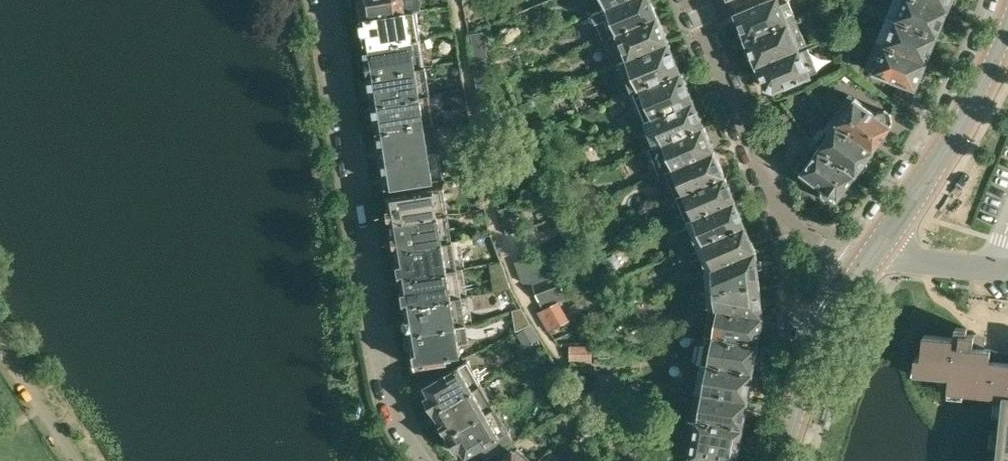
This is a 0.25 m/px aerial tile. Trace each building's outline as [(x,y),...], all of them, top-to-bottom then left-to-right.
[(362,19),(416,10),(421,9),(420,5),(422,3),(421,0),(359,0),(362,19)] [(600,9),(592,12),(603,37),(658,14),(652,0),(623,0),(600,9)] [(600,9),(623,0),(596,0),(600,9)] [(747,38),(796,17),(788,0),(782,3),(780,0),(764,0),(736,12),(747,38)] [(889,14),(939,34),(949,8),(930,0),(894,0),(889,14)] [(416,10),(362,19),(366,47),(421,38),(416,10)] [(658,14),(603,37),(603,38),(608,36),(618,62),(621,61),(669,41),(658,14)] [(889,14),(878,40),(928,60),(939,34),(889,14)] [(796,17),(747,38),(758,65),(807,44),(803,35),(796,17)] [(469,33),(473,51),(485,48),(481,31),(469,33)] [(421,38),(366,47),(371,74),(425,66),(421,38)] [(928,60),(878,40),(867,67),(917,87),(928,60)] [(669,41),(621,61),(633,90),(681,70),(669,41)] [(807,44),(758,65),(767,86),(775,88),(818,70),(807,44)] [(490,77),(486,57),(472,62),(475,79),(490,77)] [(425,66),(371,74),(375,102),(430,93),(425,66)] [(681,70),(633,90),(645,119),(693,100),(681,70)] [(430,93),(375,102),(380,130),(434,121),(430,93)] [(850,94),(832,119),(874,149),(892,124),(891,123),(893,120),(892,114),(885,109),(879,110),(877,113),(850,94)] [(693,100),(645,119),(656,145),(704,125),(693,100)] [(788,111),(778,115),(786,135),(796,131),(788,111)] [(821,127),(812,140),(815,142),(814,143),(856,174),(858,171),(864,170),(868,165),(866,160),(874,149),(832,119),(825,129),(821,127)] [(434,121),(380,130),(384,157),(439,149),(434,121)] [(704,125),(656,145),(648,148),(658,173),(666,169),(714,149),(704,125)] [(856,174),(814,143),(797,167),(823,186),(822,189),(822,196),(829,200),(835,200),(837,197),(839,198),(856,174)] [(439,149),(384,157),(388,185),(394,184),(394,185),(435,178),(435,177),(443,176),(439,149)] [(714,149),(666,169),(676,194),(725,174),(714,149)] [(725,174),(676,194),(687,219),(735,200),(725,174)] [(388,196),(393,221),(447,212),(443,186),(435,187),(435,186),(388,194),(388,196)] [(735,200),(687,219),(697,244),(746,225),(735,200)] [(447,212),(393,221),(398,251),(452,242),(447,212)] [(746,225),(697,244),(708,269),(756,249),(746,225)] [(509,234),(515,249),(535,241),(528,226),(509,234)] [(452,242),(398,251),(402,279),(457,270),(452,242)] [(705,270),(707,288),(759,282),(756,250),(756,249),(708,269),(705,270)] [(540,252),(525,258),(515,262),(522,281),(531,282),(549,275),(540,252)] [(620,267),(620,260),(615,256),(606,260),(605,267),(611,271),(620,267)] [(457,270),(402,279),(407,306),(462,297),(457,270)] [(549,275),(531,282),(534,282),(541,300),(563,291),(556,275),(550,278),(549,275)] [(759,282),(707,288),(709,306),(711,307),(763,315),(759,282)] [(462,297),(407,306),(411,333),(466,323),(462,297)] [(555,302),(542,307),(550,327),(563,322),(555,302)] [(711,307),(707,333),(758,342),(763,315),(711,307)] [(466,323),(411,333),(414,350),(410,350),(412,364),(417,363),(417,365),(453,359),(452,354),(462,353),(460,342),(469,340),(466,323)] [(516,333),(522,343),(536,335),(530,325),(516,333)] [(990,359),(991,348),(984,347),(985,339),(974,338),(974,333),(967,333),(967,327),(966,327),(956,326),(955,337),(924,333),(922,356),(916,355),(914,371),(950,375),(948,395),(964,396),(964,390),(993,393),(993,392),(1007,394),(1000,460),(1007,460),(1007,361),(990,359)] [(702,362),(753,371),(758,342),(707,333),(705,344),(701,343),(697,361),(702,362)] [(590,348),(572,348),(572,363),(590,363),(590,348)] [(435,411),(435,412),(481,384),(468,361),(459,366),(459,365),(426,385),(431,394),(426,397),(435,412),(435,411)] [(702,362),(697,390),(748,399),(753,371),(702,362)] [(609,401),(614,375),(598,372),(593,398),(609,401)] [(481,384),(435,412),(440,420),(440,419),(448,432),(447,432),(449,435),(495,408),(481,384)] [(748,399),(697,390),(704,392),(699,418),(743,425),(748,399)] [(495,408),(449,435),(448,435),(457,450),(461,447),(466,456),(487,444),(489,447),(511,434),(495,408)] [(694,438),(691,455),(716,459),(717,460),(737,460),(743,425),(699,418),(699,419),(689,417),(689,418),(697,420),(694,438)] [(515,450),(512,454),(509,452),(501,460),(529,460),(515,450)]
